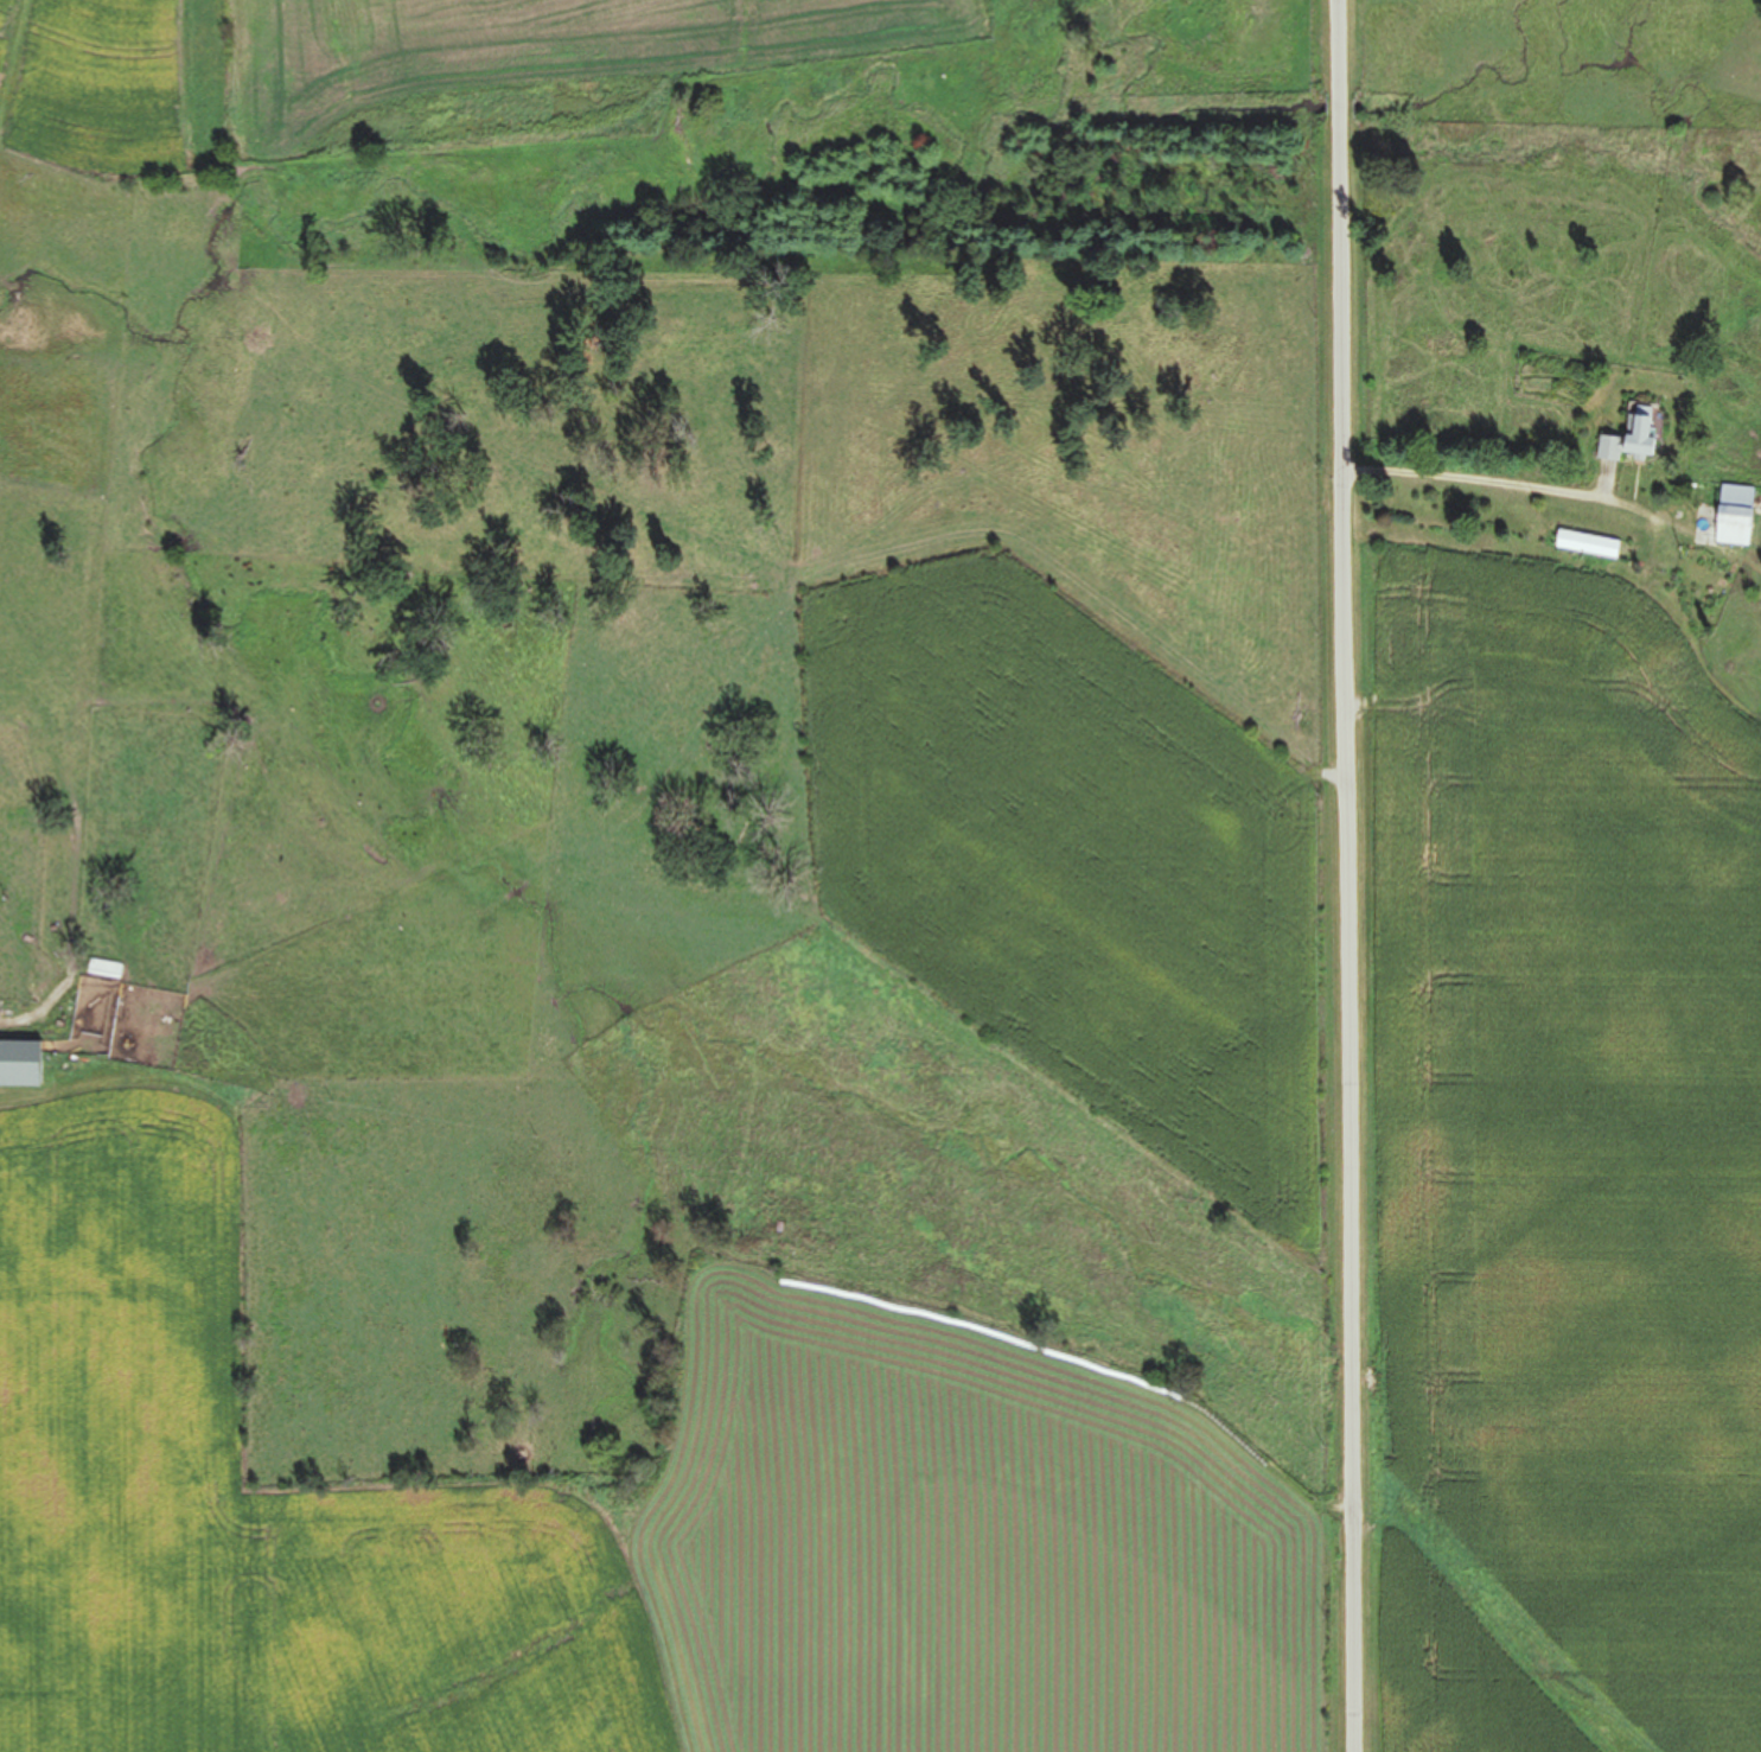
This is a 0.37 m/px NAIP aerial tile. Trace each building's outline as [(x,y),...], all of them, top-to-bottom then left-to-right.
[(1654,406),(1629,405),(1629,435),(1597,435),(1597,460),(1622,460),(1622,453),(1635,454),(1635,458),(1653,458),(1654,406)] [(1714,543),(1751,546),(1754,487),(1717,485),(1714,543)] [(1620,540),(1557,530),(1554,548),(1617,559),(1620,540)] [(87,976),(122,979),(123,965),(89,962),(87,976)]
